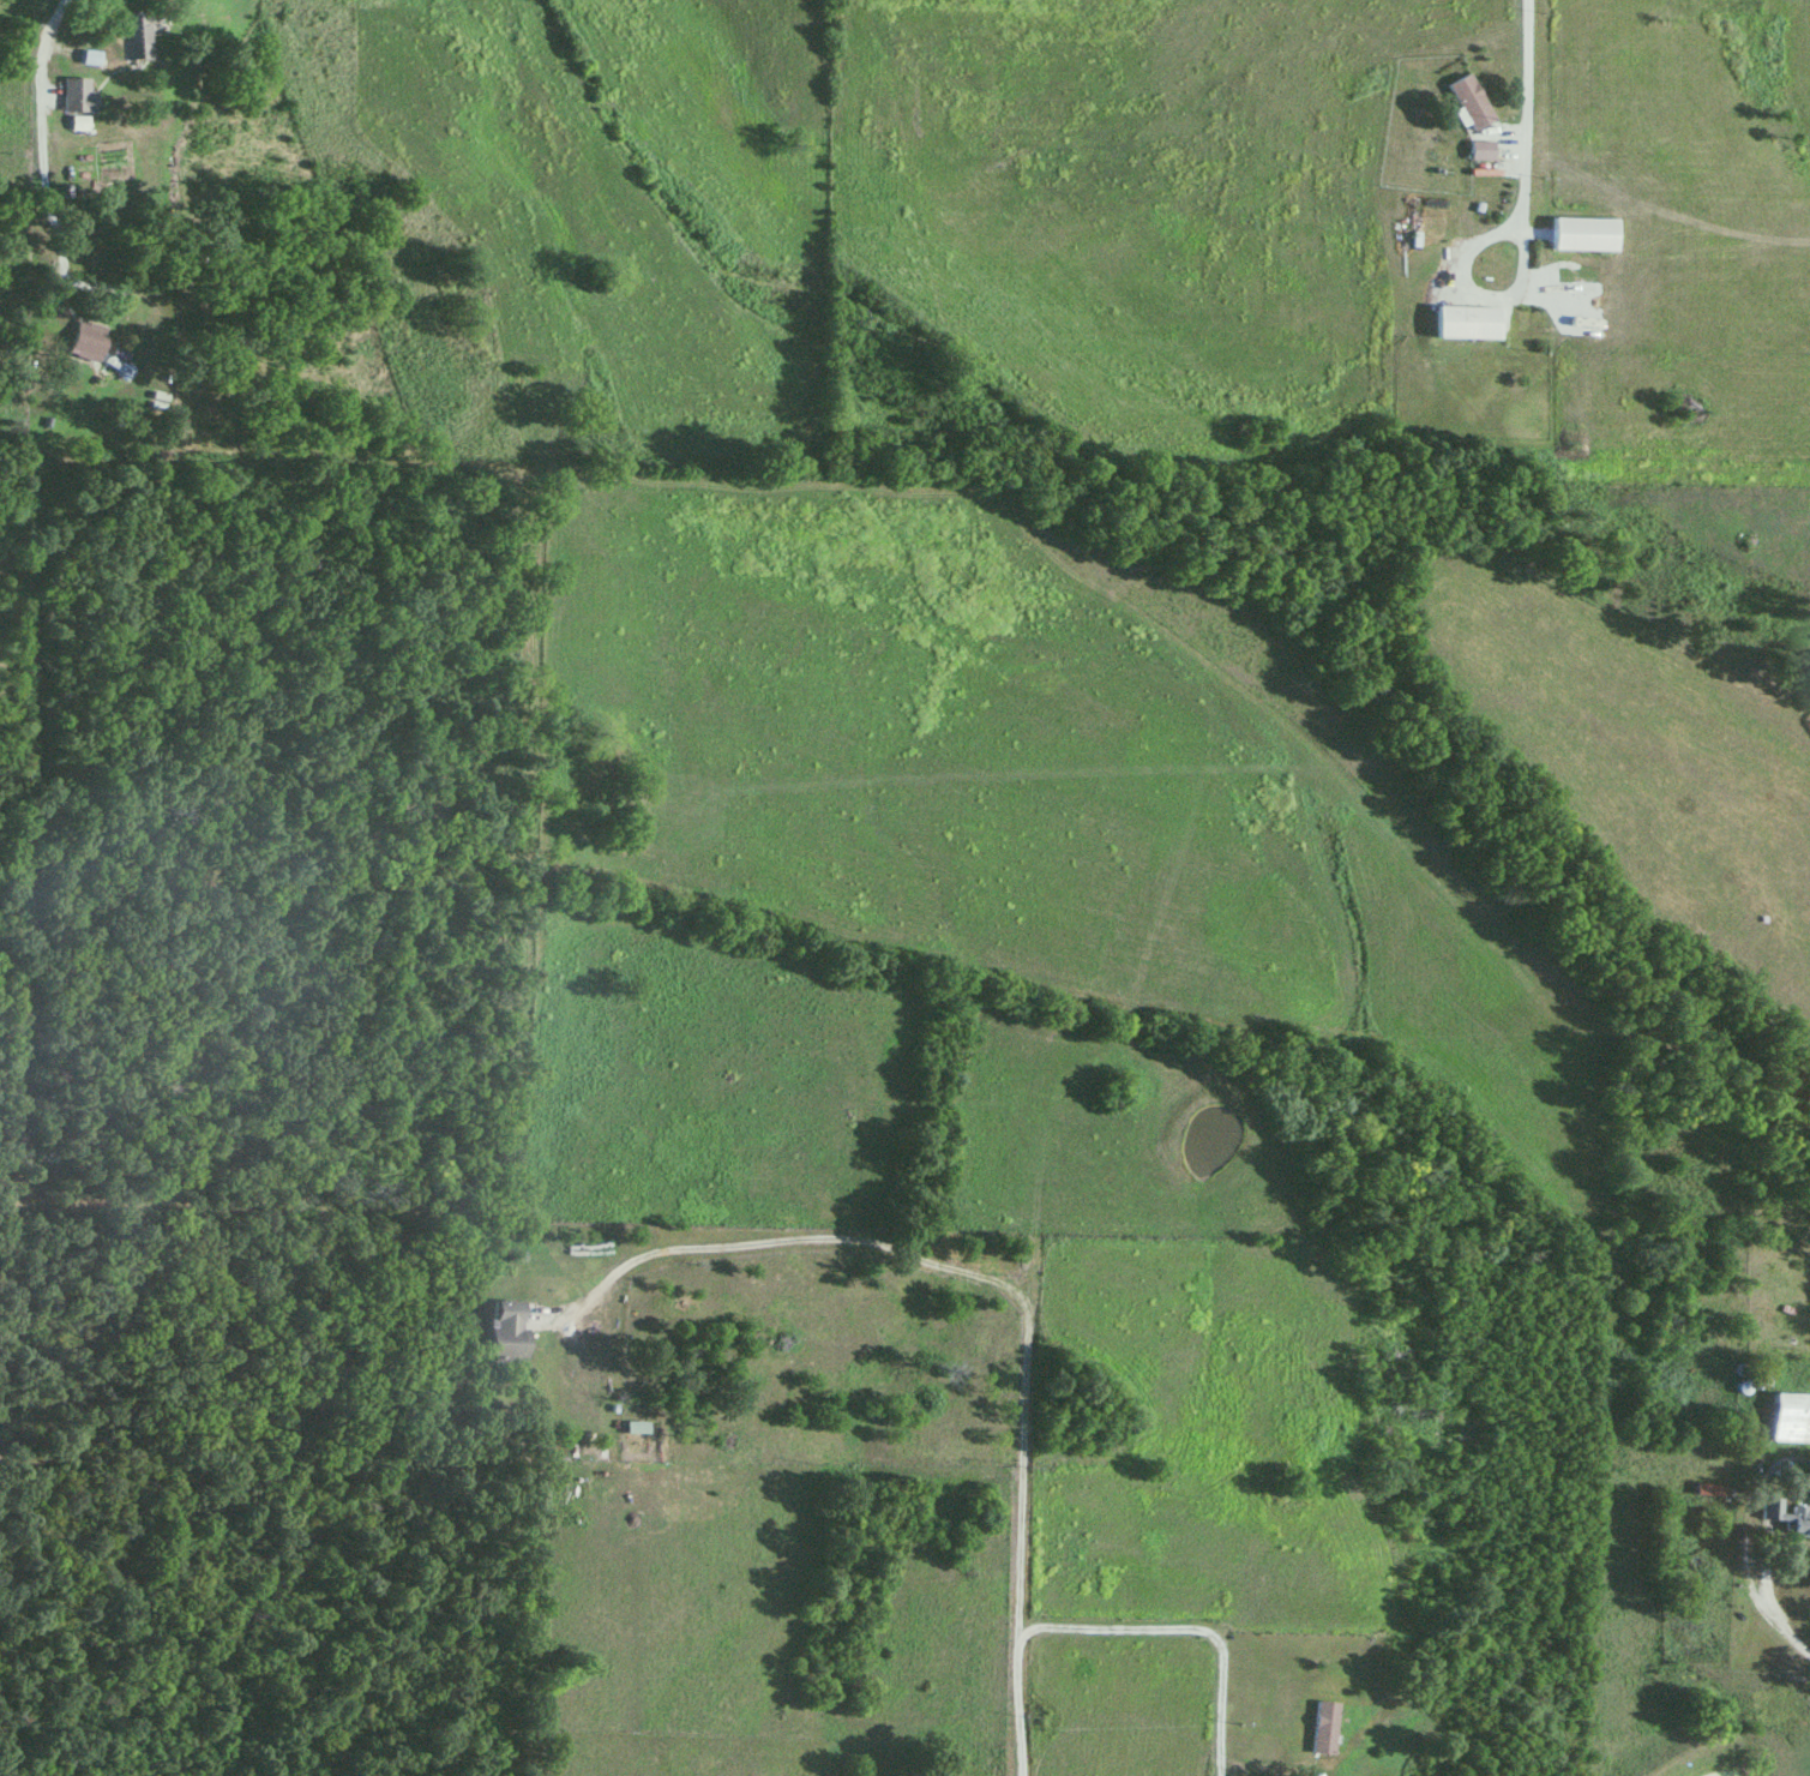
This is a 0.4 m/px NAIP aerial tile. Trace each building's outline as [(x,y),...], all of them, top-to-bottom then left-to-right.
[(115,15),(118,62),(148,60),(146,13),(115,15)] [(1487,117),(1460,73),(1438,86),(1465,131),(1487,117)] [(94,79),(61,79),(61,113),(94,113),(94,79)] [(1462,159),(1484,159),(1484,143),(1462,143),(1462,159)] [(1610,251),(1610,219),(1541,218),(1540,251),(1610,251)] [(1425,339),(1492,340),(1493,307),(1425,307),(1425,339)] [(490,1304),(491,1328),(484,1328),(485,1360),(528,1359),(527,1332),(522,1332),(522,1303),(490,1304)] [(1738,1387),(1762,1387),(1762,1377),(1738,1377),(1738,1387)] [(1761,1395),(1760,1444),(1809,1445),(1809,1396),(1761,1395)] [(647,1430),(644,1422),(626,1428),(629,1437),(647,1430)] [(1754,1500),(1753,1521),(1775,1522),(1774,1537),(1809,1539),(1809,1516),(1804,1516),(1805,1506),(1778,1505),(1778,1501),(1754,1500)]
